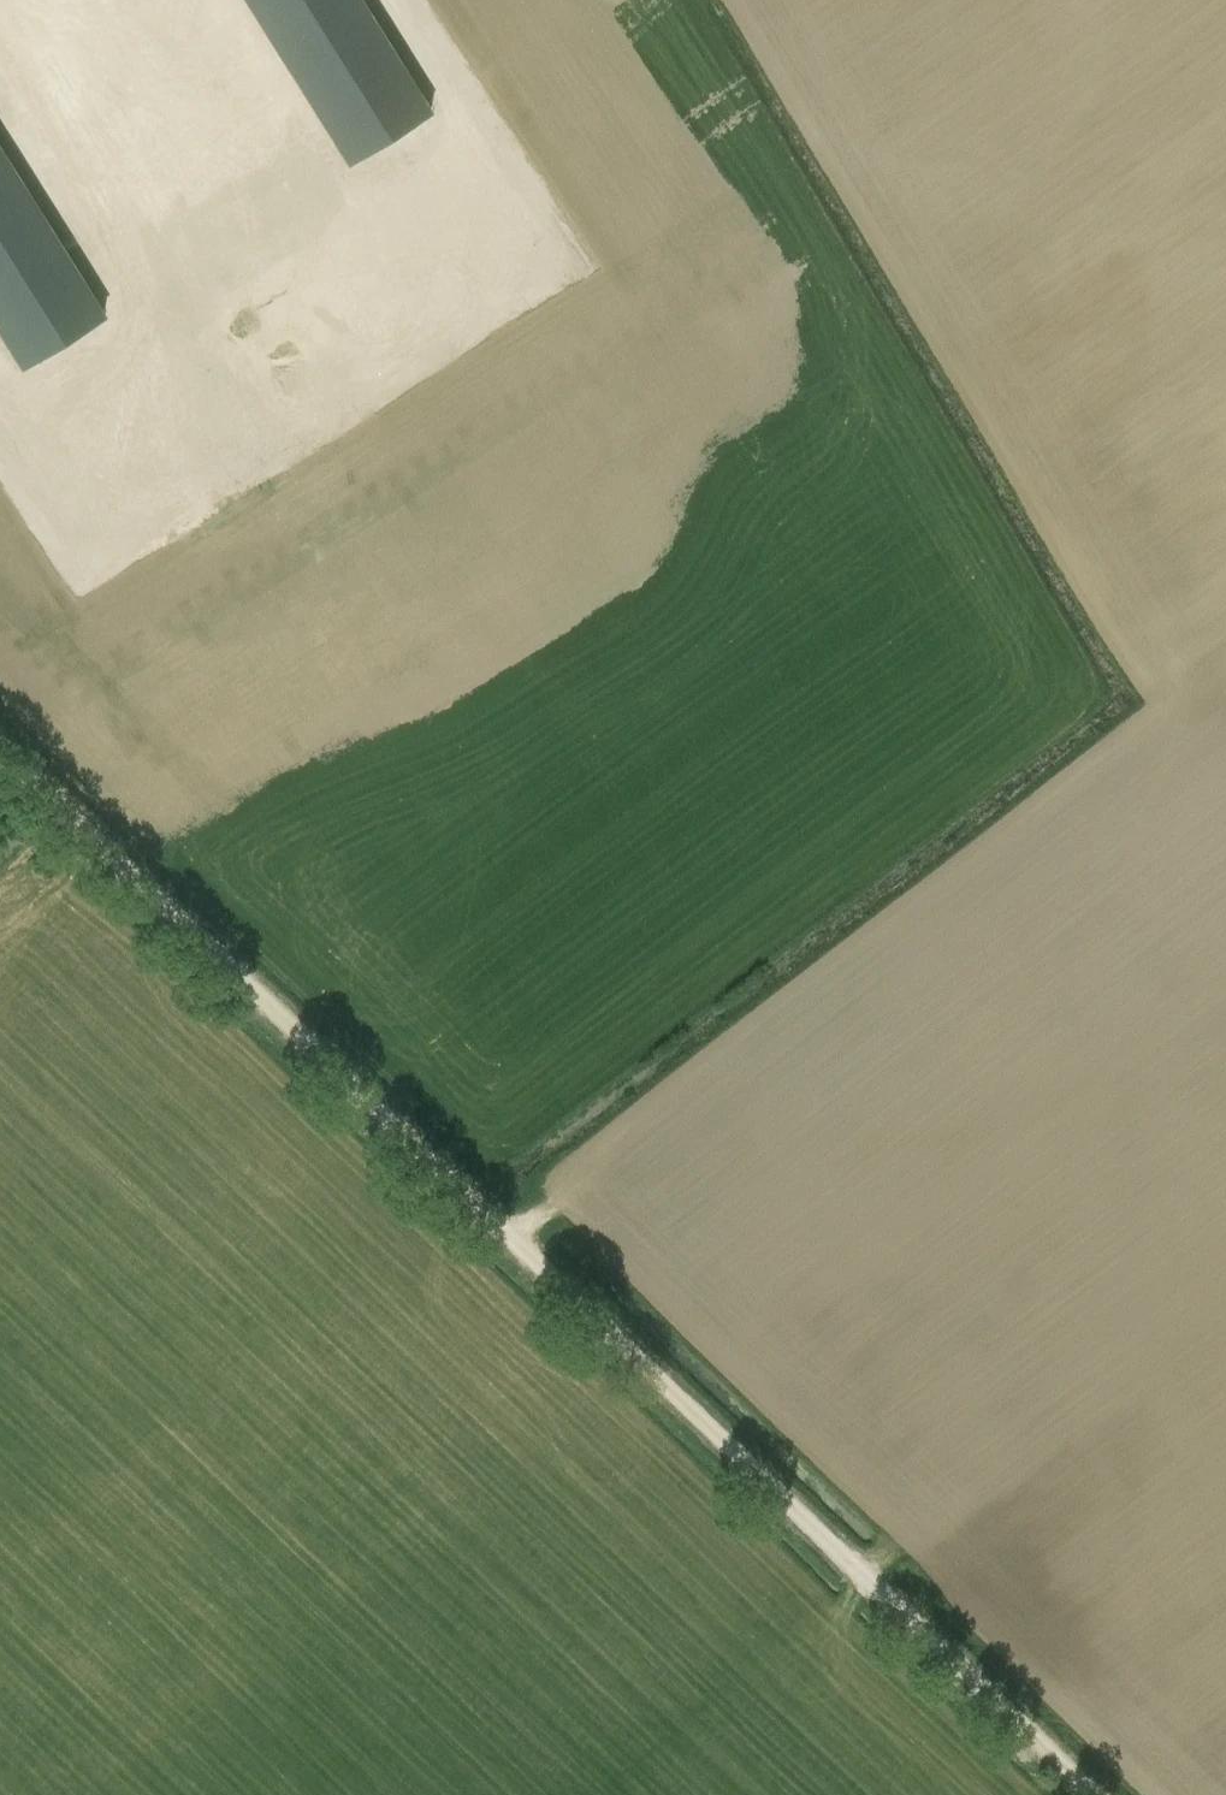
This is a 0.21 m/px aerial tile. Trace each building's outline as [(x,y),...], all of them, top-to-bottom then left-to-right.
[(215,240),(256,214),(121,0),(65,0),(215,240)] [(347,162),(430,110),(361,0),(246,0),(347,162)] [(21,368),(105,315),(0,147),(0,335),(21,368)]
